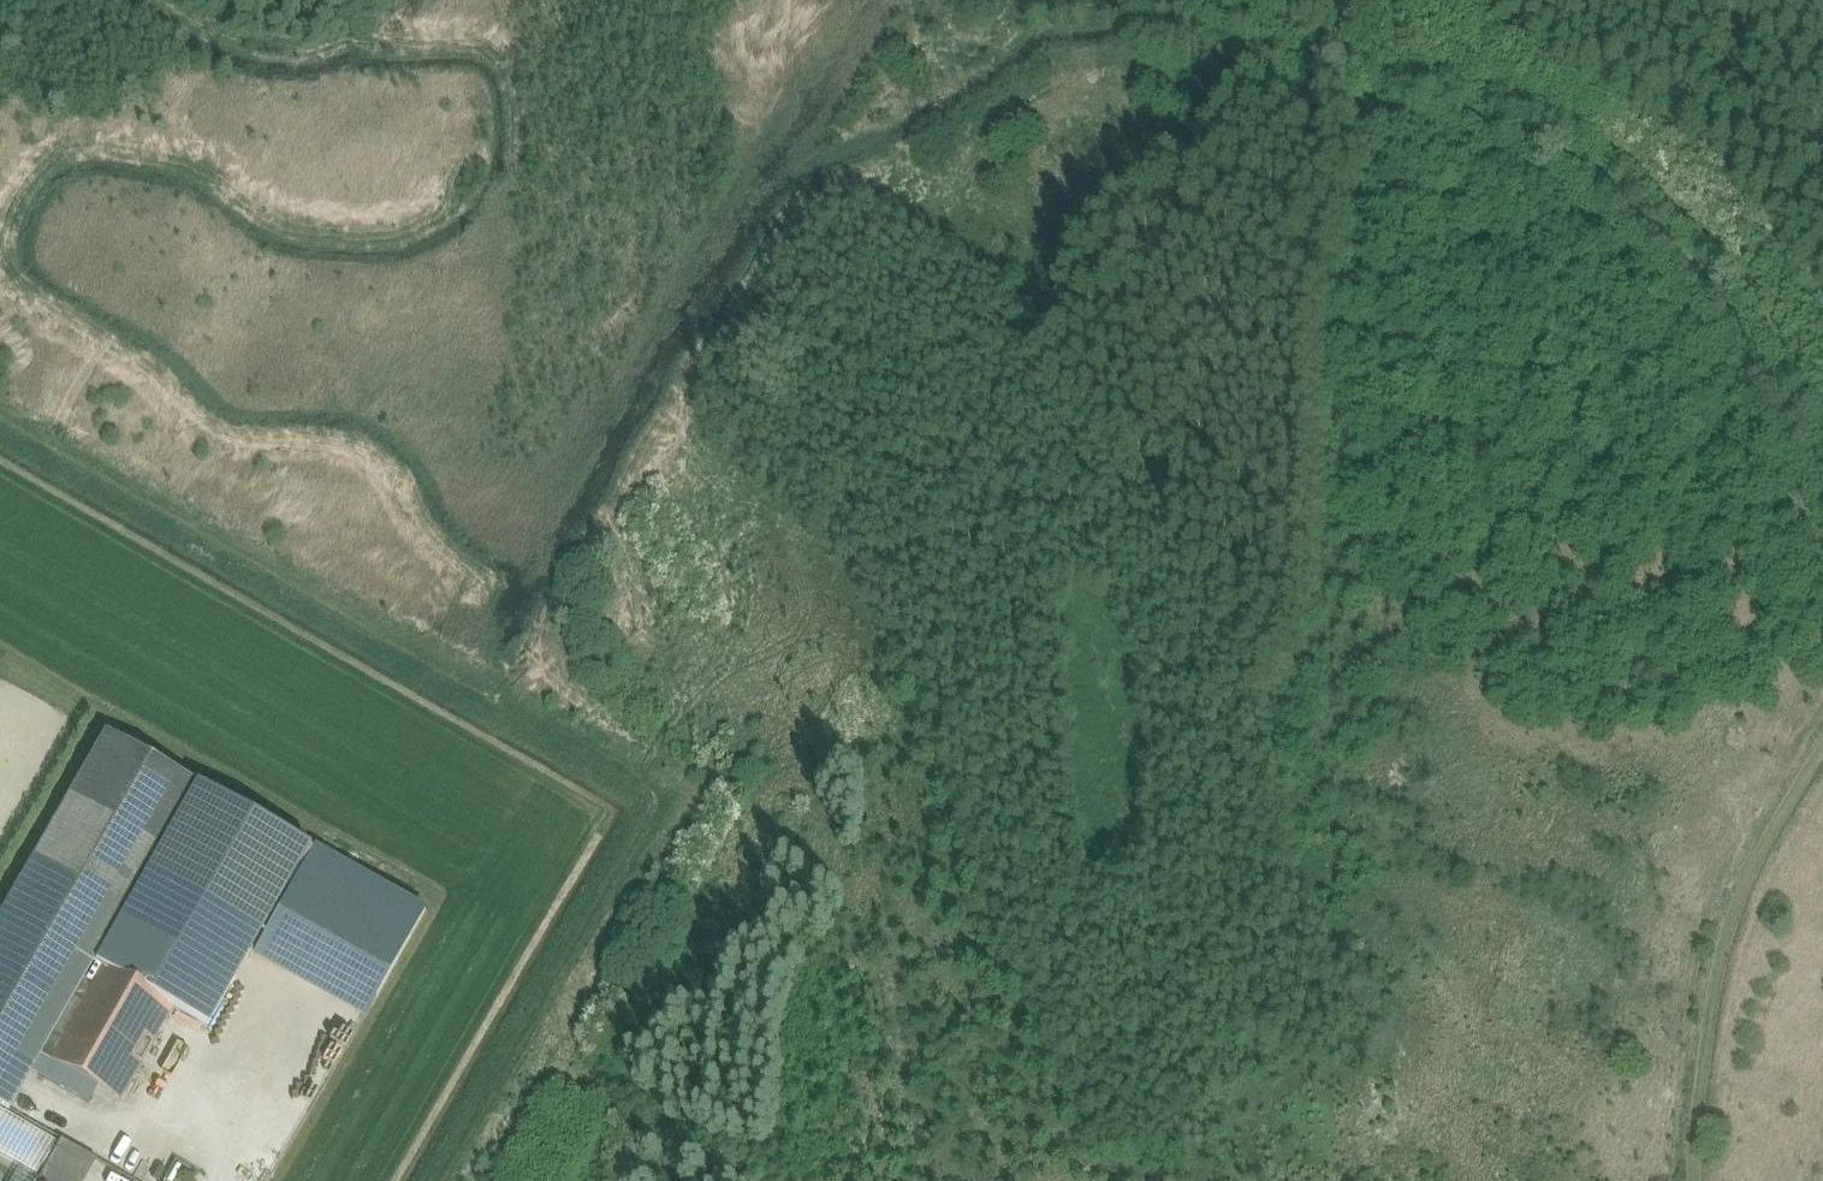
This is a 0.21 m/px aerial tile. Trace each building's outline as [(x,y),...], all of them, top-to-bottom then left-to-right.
[(247,956),(309,849),(106,732),(0,917),(0,1105),(9,1110),(40,1054),(119,1100),(212,937),(247,956)] [(322,905),(342,874),(329,865),(308,896),(322,905)] [(423,914),(354,875),(305,960),(374,1000),(423,914)] [(87,1164),(56,1146),(36,1180),(77,1180),(87,1164)]
